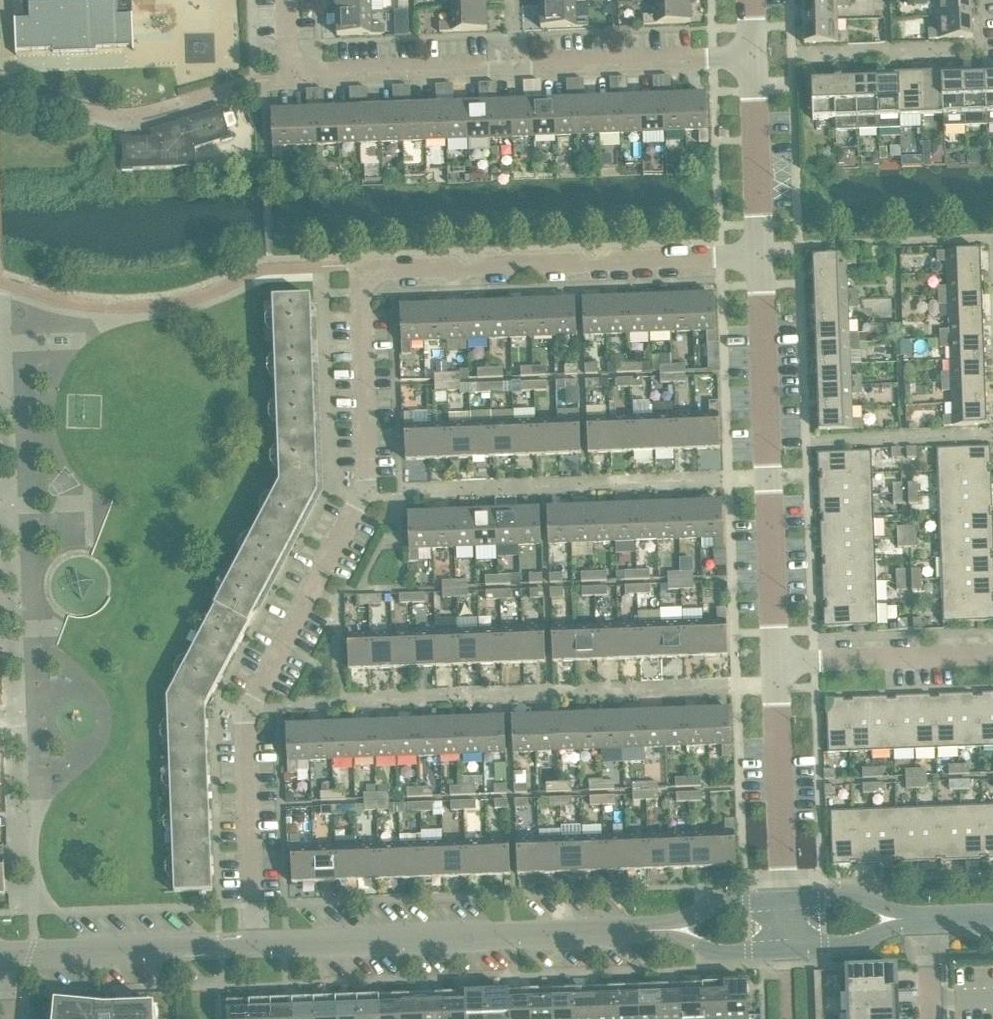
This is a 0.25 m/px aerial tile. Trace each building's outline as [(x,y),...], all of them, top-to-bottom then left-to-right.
[(16,56),(17,56),(17,51),(52,50),(53,53),(97,52),(97,48),(132,47),(133,51),(134,51),(132,0),(15,0),(16,56)] [(371,0),(336,0),(336,13),(371,12),(371,0)] [(486,0),(451,0),(451,10),(486,9),(486,0)] [(691,23),(690,0),(654,2),(654,16),(643,16),(643,25),(691,23)] [(837,8),(847,8),(846,0),(819,0),(803,1),(803,22),(837,21),(837,8)] [(971,0),(927,0),(927,5),(937,5),(937,17),(971,16),(971,0)] [(576,19),(575,5),(540,6),(541,29),(588,27),(588,18),(576,19)] [(487,31),(486,9),(451,10),(452,23),(439,24),(440,33),(487,31)] [(372,26),(371,12),(336,13),(337,37),(385,35),(384,26),(372,26)] [(972,38),(971,16),(937,17),(938,30),(928,30),(929,40),(972,38)] [(838,33),(837,21),(803,22),(804,45),(848,43),(848,33),(838,33)] [(965,127),(963,73),(942,74),(943,116),(943,127),(965,127)] [(987,126),(985,77),(972,77),(971,73),(963,73),(965,127),(987,126)] [(922,122),(920,74),(898,75),(900,117),(919,116),(919,122),(922,122)] [(943,116),(942,74),(920,74),(922,122),(924,122),(924,116),(943,116)] [(900,117),(898,75),(877,76),(879,124),(881,124),(881,118),(900,117)] [(879,130),(879,124),(877,76),(869,76),(869,81),(855,82),(857,131),(879,130)] [(985,77),(987,126),(992,126),(992,76),(985,77)] [(663,90),(662,77),(653,78),(653,90),(663,90)] [(671,90),(670,77),(662,77),(663,90),(671,90)] [(857,131),(855,82),(842,82),(842,77),(833,78),(835,125),(836,131),(857,131)] [(835,125),(833,78),(825,78),(826,83),(812,83),(813,120),(833,120),(833,125),(835,125)] [(619,92),(619,79),(610,79),(610,92),(619,92)] [(627,91),(627,79),(619,79),(619,92),(627,91)] [(576,93),(576,80),(566,81),(567,94),(576,93)] [(584,93),(584,80),(576,80),(576,93),(584,93)] [(533,95),(532,82),(523,82),(524,95),(533,95)] [(541,95),(541,82),(532,82),(533,95),(541,95)] [(490,96),(489,84),(479,84),(479,97),(490,96)] [(447,98),(446,85),(436,86),(436,99),(447,98)] [(404,100),(403,87),(393,87),(393,100),(404,100)] [(360,101),(360,89),(350,89),(350,102),(360,101)] [(317,103),(317,90),(306,91),(307,103),(317,103)] [(709,143),(707,95),(684,96),(686,131),(699,131),(699,143),(709,143)] [(686,131),(684,96),(663,97),(664,132),(686,131)] [(664,132),(663,97),(641,98),(643,133),(664,132)] [(643,133),(641,98),(620,99),(621,134),(643,133)] [(599,135),(598,99),(576,100),(578,135),(599,135)] [(621,134),(620,99),(598,99),(599,135),(621,134)] [(578,135),(576,100),(555,101),(556,136),(578,135)] [(556,136),(555,101),(533,102),(535,137),(556,136)] [(535,137),(533,102),(512,103),(513,138),(535,137)] [(513,138),(512,103),(490,104),(492,139),(513,138)] [(470,140),(469,104),(446,105),(448,140),(470,140)] [(492,139),(490,104),(469,104),(470,140),(492,139)] [(448,140),(446,105),(425,106),(427,141),(448,140)] [(427,141),(425,106),(404,107),(405,142),(427,141)] [(405,142),(404,107),(382,108),(384,143),(405,142)] [(384,143),(382,108),(361,109),(362,144),(384,143)] [(340,144),(339,109),(317,110),(319,145),(340,144)] [(362,144),(361,109),(339,109),(340,144),(362,144)] [(230,139),(229,133),(221,110),(166,126),(166,127),(159,129),(159,138),(122,140),(123,170),(192,167),(191,151),(230,139)] [(319,145),(317,110),(296,111),(297,146),(319,145)] [(297,146),(296,111),(271,112),(273,159),(282,159),(282,147),(297,146)] [(981,273),(980,251),(936,252),(937,263),(947,262),(947,275),(981,273)] [(847,278),(846,266),(856,266),(856,256),(812,257),(813,280),(847,278)] [(982,295),(981,273),(947,275),(948,287),(938,287),(938,296),(982,295)] [(858,300),(857,291),(847,291),(847,278),(813,280),(814,301),(858,300)] [(983,316),(982,295),(938,296),(938,306),(949,305),(949,318),(983,316)] [(716,343),(714,296),(691,297),(692,332),(706,331),(707,344),(716,343)] [(692,332),(691,297),(669,298),(670,333),(692,332)] [(670,333),(669,298),(648,299),(649,334),(670,333)] [(318,483),(311,299),(273,300),(279,485),(214,608),(248,626),(313,503),(312,502),(316,493),(316,483),(318,483)] [(627,334),(626,299),(604,300),(606,335),(627,334)] [(649,334),(648,299),(626,299),(627,334),(649,334)] [(606,335),(604,300),(582,301),(584,336),(606,335)] [(848,322),(848,309),(858,309),(858,300),(814,301),(815,323),(848,322)] [(576,336),(575,301),(552,302),(554,337),(576,336)] [(554,337),(552,302),(531,303),(532,338),(554,337)] [(532,338),(531,303),(509,304),(511,339),(532,338)] [(511,339),(509,304),(488,305),(489,340),(511,339)] [(467,340),(466,305),(444,306),(446,341),(467,340)] [(489,340),(488,305),(466,305),(467,340),(489,340)] [(446,341),(444,306),(423,307),(424,342),(446,341)] [(424,342),(423,307),(400,308),(402,355),(411,355),(411,343),(424,342)] [(983,338),(983,316),(949,318),(950,330),(939,331),(940,340),(983,338)] [(859,343),(859,334),(849,334),(848,322),(815,323),(816,345),(859,343)] [(984,360),(983,338),(940,340),(940,349),(950,348),(951,361),(984,360)] [(850,365),(850,352),(860,352),(859,343),(816,345),(816,366),(850,365)] [(985,381),(984,360),(951,361),(951,374),(941,374),(941,383),(985,381)] [(629,373),(629,364),(616,365),(617,373),(629,373)] [(642,372),(642,364),(629,364),(629,373),(642,372)] [(598,374),(597,365),(585,366),(585,375),(598,374)] [(685,374),(685,365),(672,366),(673,374),(685,374)] [(861,386),(861,377),(851,377),(850,365),(816,366),(817,388),(861,386)] [(578,375),(577,366),(565,367),(565,375),(578,375)] [(673,374),(672,366),(660,366),(660,375),(673,374)] [(546,376),(546,367),(533,368),(533,377),(546,376)] [(533,377),(533,368),(521,368),(521,377),(533,377)] [(490,378),(490,369),(477,370),(478,379),(490,378)] [(503,378),(503,369),(490,369),(490,378),(503,378)] [(447,383),(447,374),(434,375),(435,383),(447,383)] [(460,382),(460,374),(447,374),(447,383),(460,382)] [(673,383),(673,374),(660,375),(660,383),(673,383)] [(685,382),(685,377),(685,374),(673,374),(673,383),(685,382)] [(642,387),(642,378),(630,379),(630,388),(642,387)] [(630,388),(630,379),(617,379),(617,388),(630,388)] [(598,389),(598,380),(585,381),(586,389),(598,389)] [(578,390),(578,381),(565,381),(566,390),(578,390)] [(986,403),(985,381),(941,383),(942,392),(952,392),(952,404),(986,403)] [(460,391),(460,385),(460,382),(447,383),(448,392),(460,391)] [(547,391),(546,382),(534,383),(534,391),(547,391)] [(448,392),(447,383),(435,383),(435,392),(448,392)] [(534,391),(534,383),(521,383),(521,392),(534,391)] [(491,393),(491,384),(478,385),(478,393),(491,393)] [(503,392),(503,384),(491,384),(491,393),(503,392)] [(852,408),(851,395),(861,395),(861,386),(817,388),(818,409),(852,408)] [(720,449),(718,402),(709,402),(709,415),(694,415),(695,450),(720,449)] [(987,426),(986,403),(952,404),(953,417),(943,417),(943,427),(987,426)] [(863,430),(862,420),(852,420),(852,408),(818,409),(819,432),(863,430)] [(428,460),(427,425),(414,426),(413,413),(404,414),(406,461),(428,460)] [(695,450),(694,415),(672,416),(674,451),(695,450)] [(674,451),(672,416),(651,417),(652,452),(674,451)] [(652,452),(651,417),(629,418),(631,453),(652,452)] [(609,453),(608,418),(587,419),(588,454),(609,453)] [(631,453),(629,418),(608,418),(609,453),(631,453)] [(581,454),(579,419),(556,420),(558,455),(581,454)] [(558,455),(556,420),(535,421),(536,456),(558,455)] [(536,456),(535,421),(513,422),(514,457),(536,456)] [(514,457),(513,422),(492,423),(493,458),(514,457)] [(493,458),(492,423),(470,424),(471,459),(493,458)] [(450,459),(448,424),(427,425),(428,460),(450,459)] [(471,459),(470,424),(448,424),(450,459),(471,459)] [(988,470),(987,449),(991,448),(991,447),(936,449),(937,472),(988,470)] [(916,459),(916,448),(907,449),(907,459),(916,459)] [(901,459),(901,449),(891,449),(892,460),(901,459)] [(872,473),(871,452),(816,454),(816,455),(820,455),(821,475),(872,473)] [(989,491),(988,470),(937,472),(938,493),(989,491)] [(873,495),(872,473),(821,475),(821,497),(873,495)] [(902,495),(902,484),(893,485),(893,495),(902,495)] [(918,494),(917,484),(908,484),(908,495),(918,494)] [(990,513),(989,491),(938,493),(939,515),(990,513)] [(918,504),(918,494),(908,495),(909,505),(918,504)] [(874,518),(873,495),(821,497),(822,520),(874,518)] [(903,505),(902,495),(893,495),(893,505),(903,505)] [(724,551),(722,503),(699,504),(700,539),(714,538),(714,551),(724,551)] [(700,539),(699,504),(677,505),(679,540),(700,539)] [(679,540),(677,505),(656,506),(657,541),(679,540)] [(635,541),(634,506),(613,507),(614,542),(635,541)] [(657,541),(656,506),(634,506),(635,541),(657,541)] [(614,542),(613,507),(591,508),(592,543),(614,542)] [(592,543),(591,508),(569,509),(571,544),(592,543)] [(571,544),(569,509),(547,510),(548,545),(571,544)] [(541,545),(540,510),(517,511),(518,546),(541,545)] [(518,546),(517,511),(496,512),(497,547),(518,546)] [(475,547),(474,512),(452,513),(454,548),(475,547)] [(497,547),(496,512),(474,512),(475,547),(497,547)] [(454,548),(452,513),(431,514),(432,549),(454,548)] [(991,535),(990,513),(939,515),(939,537),(991,535)] [(432,549),(431,514),(408,515),(410,562),(419,562),(418,550),(432,549)] [(875,539),(874,518),(822,520),(823,541),(875,539)] [(907,538),(907,527),(897,528),(897,538),(907,538)] [(917,537),(916,527),(907,527),(907,538),(917,537)] [(992,558),(991,535),(939,537),(940,559),(992,558)] [(917,548),(917,537),(907,538),(907,548),(917,548)] [(907,548),(907,538),(897,538),(898,549),(907,548)] [(875,560),(875,539),(823,541),(824,562),(875,560)] [(992,578),(992,558),(940,559),(941,580),(992,578)] [(876,582),(875,560),(824,562),(825,584),(876,582)] [(921,581),(921,570),(911,571),(912,581),(921,581)] [(637,580),(637,571),(624,572),(625,581),(637,580)] [(650,580),(649,571),(637,571),(637,580),(650,580)] [(906,581),(905,571),(896,571),(896,582),(906,581)] [(607,581),(606,572),(594,573),(594,582),(607,581)] [(680,581),(680,572),(668,573),(668,581),(680,581)] [(693,580),(693,572),(680,572),(680,581),(693,580)] [(594,582),(594,573),(581,573),(581,582),(594,582)] [(563,583),(562,574),(549,574),(550,583),(563,583)] [(543,584),(542,575),(529,575),(530,584),(543,584)] [(498,585),(498,576),(485,577),(485,586),(498,585)] [(511,585),(510,576),(498,576),(498,585),(511,585)] [(992,578),(941,580),(942,601),(992,599),(992,593),(992,578)] [(681,590),(693,589),(693,580),(680,581),(681,590)] [(455,590),(455,581),(442,582),(442,590),(455,590)] [(468,589),(467,581),(455,581),(455,590),(468,589)] [(681,590),(680,581),(668,581),(668,590),(681,590)] [(906,591),(906,581),(896,582),(897,592),(906,591)] [(921,591),(921,581),(912,581),(912,591),(921,591)] [(877,604),(876,582),(825,584),(825,606),(877,604)] [(638,595),(637,586),(625,587),(625,595),(638,595)] [(650,594),(650,586),(637,586),(638,595),(650,594)] [(607,596),(607,587),(594,588),(595,597),(607,596)] [(595,597),(594,588),(582,588),(582,597),(595,597)] [(468,598),(468,593),(468,589),(455,590),(455,598),(468,598)] [(563,598),(563,589),(550,589),(550,598),(563,598)] [(455,598),(455,590),(442,590),(443,599),(455,598)] [(543,598),(543,590),(530,590),(530,599),(543,598)] [(499,600),(498,591),(486,592),(486,601),(499,600)] [(511,600),(511,591),(498,591),(499,600),(511,600)] [(412,603),(412,594),(399,595),(400,604),(412,603)] [(425,603),(425,594),(412,594),(412,603),(425,603)] [(369,605),(369,596),(356,597),(357,605),(369,605)] [(382,604),(381,596),(369,596),(369,605),(382,604)] [(942,601),(943,624),(992,622),(992,599),(942,601)] [(878,626),(877,604),(825,606),(826,627),(823,627),(823,628),(878,626)] [(237,646),(248,626),(214,608),(204,628),(237,646)] [(728,656),(726,609),(717,609),(717,622),(704,622),(705,657),(728,656)] [(907,631),(907,620),(898,620),(898,631),(907,631)] [(923,630),(922,620),(913,620),(913,630),(923,630)] [(705,657),(704,622),(682,623),(684,658),(705,657)] [(684,658),(682,623),(661,624),(662,659),(684,658)] [(641,660),(639,624),(618,625),(619,660),(641,660)] [(662,659),(661,624),(639,624),(641,660),(662,659)] [(619,660),(618,625),(596,626),(597,661),(619,660)] [(597,661),(596,626),(574,627),(576,662),(597,661)] [(576,662),(574,627),(551,628),(553,663),(576,662)] [(227,666),(237,646),(204,628),(193,648),(227,666)] [(545,663),(544,628),(522,629),(523,664),(545,663)] [(523,664),(522,629),(500,630),(501,665),(523,664)] [(501,665),(500,630),(479,631),(480,666),(501,665)] [(458,666),(457,631),(435,632),(437,667),(458,666)] [(480,666),(479,631),(457,631),(458,666),(480,666)] [(437,667),(435,632),(414,633),(415,668),(437,667)] [(415,668),(414,633),(392,634),(394,669),(415,668)] [(394,669),(392,634),(371,635),(372,670),(394,669)] [(372,670),(371,635),(347,635),(349,670),(372,670)] [(216,686),(227,666),(193,648),(182,669),(216,686)] [(205,707),(216,686),(182,669),(167,698),(168,733),(206,731),(205,707)] [(978,697),(980,748),(992,748),(992,696),(978,697)] [(958,749),(957,697),(935,698),(937,750),(958,749)] [(980,748),(978,697),(957,697),(958,749),(980,748)] [(937,750),(935,698),(913,699),(915,751),(937,750)] [(850,753),(848,701),(827,702),(827,699),(826,699),(828,754),(850,753)] [(915,751),(913,699),(892,700),(893,752),(915,751)] [(893,752),(892,700),(870,701),(872,752),(893,752)] [(872,752),(870,701),(848,701),(850,753),(872,752)] [(732,758),(730,710),(707,711),(708,746),(722,746),(722,758),(732,758)] [(708,746),(707,711),(686,712),(687,747),(708,746)] [(687,747),(686,712),(664,713),(665,748),(687,747)] [(644,749),(642,713),(621,714),(622,749),(644,749)] [(665,748),(664,713),(642,713),(644,749),(665,748)] [(622,749),(621,714),(599,715),(601,750),(622,749)] [(601,750),(599,715),(578,716),(579,751),(601,750)] [(579,751),(578,716),(556,717),(557,752),(579,751)] [(557,752),(556,717),(534,718),(536,752),(557,752)] [(536,752),(534,718),(511,718),(513,753),(536,752)] [(506,754),(504,719),(482,720),(483,754),(506,754)] [(462,755),(460,720),(439,721),(440,756),(462,755)] [(483,754),(482,720),(460,720),(462,755),(483,754)] [(440,756),(439,721),(417,722),(419,757),(440,756)] [(419,757),(417,722),(396,723),(397,758),(419,757)] [(397,758),(396,723),(374,724),(375,759),(397,758)] [(354,759),(352,724),(331,725),(332,760),(354,759)] [(375,759),(374,724),(352,724),(354,759),(375,759)] [(332,760),(331,725),(309,726),(311,761),(332,760)] [(311,761),(309,726),(286,727),(288,774),(297,774),(297,762),(311,761)] [(207,754),(206,731),(168,733),(169,755),(207,754)] [(208,777),(207,754),(169,755),(170,778),(208,777)] [(969,775),(969,765),(959,766),(959,775),(969,775)] [(959,775),(959,766),(948,766),(949,775),(959,775)] [(873,778),(872,769),(862,769),(862,779),(873,778)] [(883,778),(883,769),(872,769),(873,778),(883,778)] [(835,780),(834,770),(824,771),(824,780),(835,780)] [(916,779),(916,770),(905,770),(906,780),(916,779)] [(926,779),(926,770),(916,770),(916,779),(926,779)] [(209,799),(208,777),(170,778),(171,801),(209,799)] [(701,787),(700,778),(688,779),(688,787),(701,787)] [(688,787),(688,779),(675,779),(676,788),(688,787)] [(916,789),(916,779),(906,780),(906,790),(916,789)] [(927,789),(926,782),(926,779),(916,779),(916,789),(927,789)] [(614,790),(614,781),(602,782),(602,791),(614,790)] [(960,790),(959,781),(949,782),(949,791),(960,790)] [(970,790),(970,781),(959,781),(960,790),(970,790)] [(602,791),(602,782),(589,782),(589,791),(602,791)] [(559,792),(558,783),(546,784),(546,793),(559,792)] [(571,792),(571,783),(558,783),(559,792),(571,792)] [(645,792),(645,783),(632,784),(632,793),(645,792)] [(658,792),(657,783),(645,783),(645,792),(658,792)] [(873,794),(873,784),(863,785),(863,794),(873,794)] [(883,793),(883,784),(873,784),(873,794),(883,793)] [(507,794),(507,785),(494,786),(494,795),(507,794)] [(527,793),(527,785),(514,785),(514,794),(527,793)] [(835,795),(835,786),(824,786),(824,796),(835,795)] [(463,796),(462,787),(450,788),(450,796),(463,796)] [(475,795),(475,787),(462,787),(463,796),(475,795)] [(432,797),(432,788),(419,789),(420,798),(432,797)] [(420,798),(419,789),(407,789),(407,798),(420,798)] [(333,801),(333,792),(320,793),(321,801),(333,801)] [(346,800),(346,792),(333,792),(333,801),(346,800)] [(645,801),(645,792),(632,793),(633,801),(645,801)] [(658,800),(658,795),(658,792),(645,792),(645,801),(658,800)] [(389,802),(389,799),(389,793),(376,794),(377,802),(389,802)] [(689,802),(688,793),(676,794),(676,803),(689,802)] [(701,802),(701,793),(688,793),(689,802),(701,802)] [(377,802),(376,794),(364,794),(364,803),(377,802)] [(615,805),(615,796),(602,797),(603,806),(615,805)] [(603,806),(602,797),(590,797),(590,806),(603,806)] [(559,807),(559,798),(546,799),(547,808),(559,807)] [(572,807),(571,798),(559,798),(559,807),(572,807)] [(210,822),(209,799),(171,801),(171,824),(210,822)] [(508,809),(507,800),(495,801),(495,810),(508,809)] [(528,808),(527,800),(515,800),(515,809),(528,808)] [(476,810),(476,801),(463,802),(463,811),(476,810)] [(377,811),(377,802),(364,803),(364,811),(377,811)] [(389,810),(389,805),(389,802),(377,802),(377,811),(389,810)] [(463,811),(463,802),(450,802),(451,811),(463,811)] [(433,812),(432,803),(420,804),(420,812),(433,812)] [(420,812),(420,804),(407,804),(408,813),(420,812)] [(346,815),(346,806),(334,807),(334,816),(346,815)] [(984,858),(982,806),(961,807),(963,859),(984,858)] [(982,806),(984,858),(992,858),(992,806),(982,806)] [(334,816),(334,807),(321,807),(321,816),(334,816)] [(963,859),(961,807),(938,808),(940,860),(963,859)] [(940,860),(938,808),(917,809),(919,860),(940,860)] [(919,860),(917,809),(896,810),(898,861),(919,860)] [(876,862),(874,810),(852,811),(854,863),(876,862)] [(898,861),(896,810),(874,810),(876,862),(898,861)] [(854,863),(852,811),(830,812),(832,867),(833,867),(833,864),(854,863)] [(736,867),(734,820),(725,820),(725,833),(711,833),(713,868),(736,867)] [(211,845),(210,822),(171,824),(172,846),(211,845)] [(713,868),(711,833),(690,834),(691,869),(713,868)] [(691,869),(690,834),(668,835),(669,870),(691,869)] [(669,870),(668,835),(647,836),(648,871),(669,870)] [(315,883),(314,848),(300,849),(299,836),(290,837),(292,884),(315,883)] [(626,871),(625,836),(603,837),(605,872),(626,871)] [(648,871),(647,836),(625,836),(626,871),(648,871)] [(605,872),(603,837),(582,838),(583,873),(605,872)] [(583,873),(582,838),(560,839),(562,874),(583,873)] [(562,874),(560,839),(539,840),(540,875),(562,874)] [(540,875),(539,840),(516,840),(517,875),(540,875)] [(510,876),(509,841),(486,842),(488,877),(510,876)] [(466,877),(465,842),(443,843),(445,878),(466,877)] [(488,877),(486,842),(465,842),(466,877),(488,877)] [(445,878),(443,843),(422,844),(423,879),(445,878)] [(423,879),(422,844),(400,845),(401,880),(423,879)] [(211,869),(211,845),(172,846),(173,870),(211,869)] [(401,880),(400,845),(379,846),(380,881),(401,880)] [(358,881),(357,846),(335,847),(337,882),(358,881)] [(380,881),(379,846),(357,846),(358,881),(380,881)] [(337,882),(335,847),(314,848),(315,883),(337,882)] [(212,892),(211,869),(173,870),(174,893),(212,892)] [(896,992),(895,969),(840,971),(841,994),(896,992)] [(822,995),(821,972),(814,972),(814,995),(822,995)] [(726,985),(725,980),(719,980),(718,982),(718,985),(703,985),(704,1018),(721,1018),(730,1018),(726,1018),(724,985),(726,985)] [(681,982),(676,982),(674,984),(675,986),(660,987),(661,1018),(682,1018),(681,982)] [(703,985),(688,986),(688,983),(686,982),(681,982),(682,1018),(702,1018),(704,1018),(703,985)] [(660,987),(645,988),(644,985),(643,983),(638,984),(639,1018),(661,1018),(660,987)] [(638,984),(633,984),(631,986),(631,988),(616,989),(618,1018),(639,1018),(638,984)] [(726,985),(724,985),(726,1018),(730,1018),(747,1017),(747,1018),(749,1018),(747,984),(726,985)] [(595,985),(590,985),(588,987),(588,990),(573,990),(574,1018),(596,1018),(595,985)] [(616,989),(601,989),(601,987),(599,985),(595,985),(596,1018),(618,1018),(616,989)] [(551,987),(547,987),(545,989),(545,991),(530,992),(531,1018),(553,1018),(551,987)] [(573,990),(558,991),(558,988),(556,987),(551,987),(553,1018),(574,1018),(573,990)] [(508,988),(503,989),(502,990),(502,993),(487,994),(488,1018),(509,1018),(508,988)] [(530,992),(515,992),(515,990),(513,988),(508,988),(509,1018),(531,1018),(530,992)] [(465,990),(460,990),(459,992),(459,995),(444,995),(445,1018),(466,1018),(465,990)] [(487,994),(472,994),(472,992),(470,990),(465,990),(466,1018),(488,1018),(487,994)] [(444,995),(429,996),(429,993),(427,991),(422,992),(422,1003),(423,1018),(445,1018),(444,995)] [(422,992),(417,992),(415,994),(416,996),(401,997),(401,1018),(423,1018),(422,1003),(422,992)] [(896,1015),(896,992),(841,994),(841,1017),(896,1015)] [(379,993),(374,993),(372,995),(372,998),(357,998),(358,1018),(380,1018),(379,993)] [(401,997),(386,997),(386,995),(384,993),(379,993),(380,1018),(401,1018),(401,997)] [(336,995),(331,995),(329,997),(329,999),(314,1000),(315,1018),(336,1018),(336,995)] [(357,998),(342,999),(342,996),(341,995),(336,995),(336,1018),(358,1018),(357,998)] [(823,1017),(822,995),(814,995),(815,1018),(823,1017)] [(292,996),(288,997),(286,999),(286,1001),(271,1002),(272,1018),(293,1018),(292,996)] [(314,1000),(299,1001),(299,998),(297,996),(292,996),(293,1018),(315,1018),(314,1000)] [(271,1002),(256,1002),(256,1000),(254,998),(248,998),(248,1002),(249,1002),(250,1018),(272,1018),(271,1002)] [(249,1002),(248,1002),(227,1003),(227,1018),(250,1018),(249,1002)] [(154,1006),(105,1008),(55,1004),(53,1018),(155,1018),(154,1006)]
